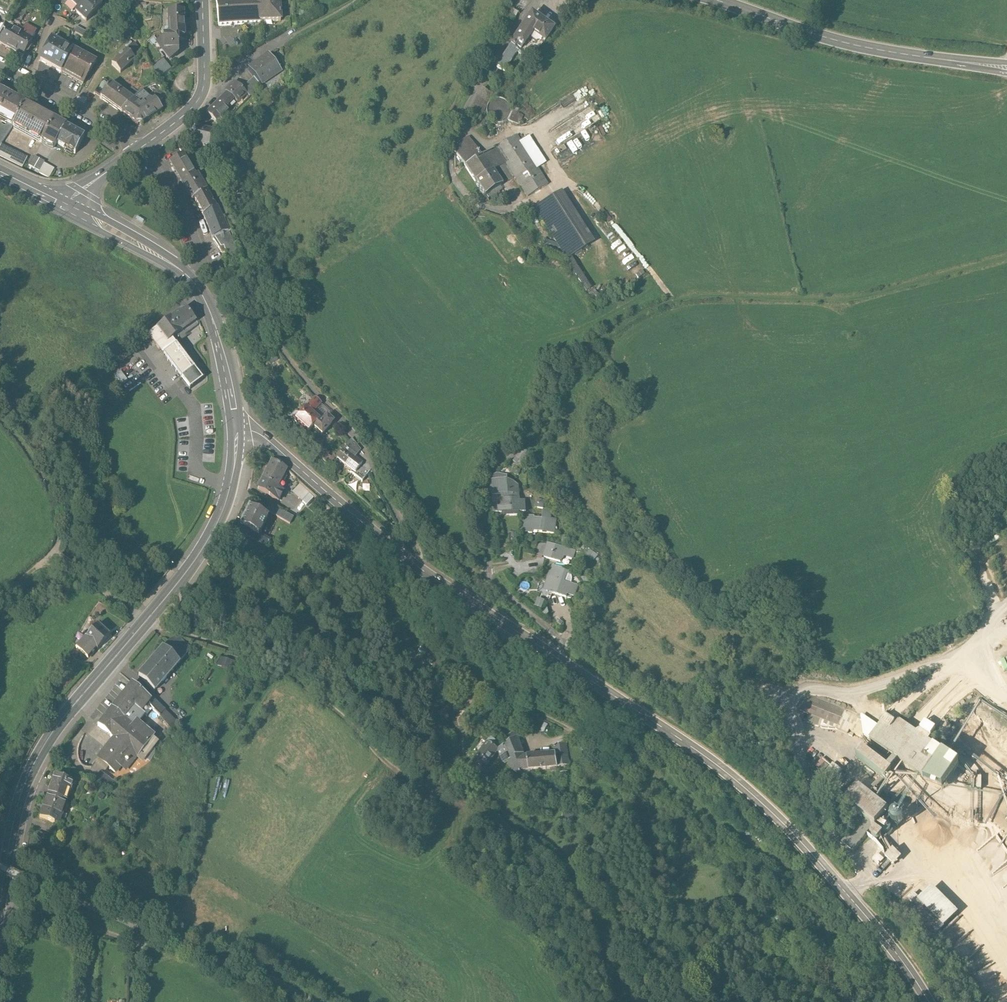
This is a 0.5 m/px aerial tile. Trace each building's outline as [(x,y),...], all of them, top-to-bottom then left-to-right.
[(79,12),(90,0),(69,0),(68,1),(79,12)] [(97,0),(90,0),(79,12),(75,15),(86,26),(104,7),(97,0)] [(258,24),(256,0),(248,0),(216,3),(218,27),(258,24)] [(258,24),(282,22),(279,0),(256,0),(258,24)] [(554,27),(530,12),(509,45),(518,51),(531,32),(544,41),(554,27)] [(168,15),(169,39),(178,38),(185,38),(184,14),(168,15)] [(22,34),(33,40),(39,28),(28,22),(22,34)] [(10,27),(1,44),(23,57),(33,40),(22,34),(10,27)] [(85,34),(77,29),(74,34),(83,39),(85,34)] [(178,38),(169,39),(165,39),(165,52),(179,51),(178,38)] [(165,52),(165,39),(156,46),(169,63),(179,55),(179,51),(165,52)] [(41,61),(52,67),(63,46),(52,41),(41,61)] [(504,73),(518,51),(509,45),(495,67),(504,73)] [(73,52),(63,46),(52,67),(62,73),(73,52)] [(94,64),(73,52),(62,73),(83,84),(94,64)] [(135,61),(126,52),(113,65),(121,74),(135,61)] [(268,57),(248,72),(254,79),(261,88),(281,73),(268,57)] [(163,62),(152,70),(158,82),(171,71),(163,62)] [(250,99),(261,88),(254,79),(242,91),(247,96),(250,99)] [(100,98),(121,113),(133,102),(134,101),(112,84),(100,98)] [(226,94),(227,94),(235,102),(238,106),(247,96),(242,91),(235,84),(226,94)] [(481,116),(492,94),(481,88),(470,110),(481,116)] [(0,89),(0,118),(8,122),(13,125),(26,103),(0,89)] [(577,113),(588,102),(578,91),(566,102),(577,113)] [(142,93),(134,101),(133,102),(141,108),(149,99),(142,93)] [(227,94),(219,102),(227,110),(235,102),(227,94)] [(141,108),(133,102),(121,113),(140,126),(163,111),(155,100),(153,102),(149,99),(141,108)] [(230,113),(227,110),(219,102),(206,115),(220,129),(229,121),(226,118),(230,113)] [(13,125),(42,141),(55,119),(26,103),(13,125)] [(66,126),(55,119),(42,141),(54,148),(57,143),(66,126)] [(0,123),(0,145),(13,125),(8,122),(5,126),(0,123)] [(84,136),(66,126),(57,143),(75,153),(84,136)] [(215,132),(199,128),(195,145),(212,148),(215,132)] [(454,154),(464,170),(481,160),(468,139),(455,148),(454,154)] [(519,145),(515,139),(496,151),(506,167),(527,200),(546,188),(536,172),(519,145)] [(528,139),(519,145),(536,172),(545,166),(528,139)] [(464,170),(474,186),(492,175),(506,167),(496,151),(481,160),(464,170)] [(199,176),(185,153),(170,162),(183,185),(199,176)] [(39,170),(45,160),(33,154),(28,164),(39,170)] [(50,177),(56,166),(45,161),(40,172),(50,177)] [(501,189),(492,175),(474,186),(483,200),(501,189)] [(199,176),(183,185),(192,200),(195,199),(208,191),(199,176)] [(217,209),(208,191),(195,199),(204,216),(217,209)] [(592,245),(560,195),(533,211),(555,247),(562,257),(565,262),(592,245)] [(217,209),(204,216),(213,237),(229,232),(217,209)] [(229,234),(214,240),(219,249),(211,251),(214,263),(215,264),(215,265),(216,265),(229,265),(228,259),(237,255),(229,234)] [(544,244),(542,252),(562,257),(555,247),(544,244)] [(196,323),(186,309),(157,330),(150,336),(164,355),(190,390),(203,380),(177,345),(186,338),(185,336),(198,325),(196,323)] [(315,403),(306,412),(319,424),(321,426),(327,418),(330,416),(315,403)] [(319,424),(306,412),(294,426),(307,438),(314,431),(319,424)] [(335,425),(327,418),(321,426),(319,424),(314,431),(323,439),(335,425)] [(361,452),(352,440),(344,451),(355,459),(361,452)] [(355,459),(344,451),(337,461),(356,474),(363,465),(355,459)] [(288,469),(273,461),(259,488),(280,499),(285,490),(279,487),(288,469)] [(514,483),(507,482),(493,483),(492,483),(492,491),(490,491),(491,498),(502,497),(519,496),(519,487),(514,483)] [(300,483),(293,491),(302,500),(310,491),(300,483)] [(519,496),(502,497),(503,506),(493,507),(494,516),(526,513),(525,502),(520,502),(519,496)] [(538,500),(533,509),(543,510),(544,501),(538,500)] [(271,504),(268,511),(278,516),(281,509),(271,504)] [(270,518),(251,508),(241,526),(261,536),(270,518)] [(534,518),(525,517),(523,535),(555,536),(557,520),(552,520),(553,511),(543,511),(543,521),(534,520),(534,518)] [(519,546),(519,537),(510,537),(510,546),(519,546)] [(563,559),(565,551),(548,547),(544,561),(561,565),(563,559)] [(565,551),(563,559),(575,562),(577,554),(565,551)] [(550,582),(559,585),(562,573),(563,571),(554,569),(550,582)] [(568,576),(562,573),(559,585),(570,587),(573,578),(568,576)] [(559,585),(550,582),(547,596),(568,602),(572,588),(570,587),(559,585)] [(539,614),(543,605),(536,602),(532,611),(539,614)] [(76,649),(87,659),(95,650),(97,651),(109,638),(98,628),(86,640),(85,639),(76,649)] [(192,648),(178,636),(171,640),(163,648),(179,662),(192,648)] [(155,689),(179,662),(163,648),(158,654),(145,669),(140,675),(155,689)] [(228,666),(230,659),(225,657),(222,665),(228,666)] [(1006,675),(1006,661),(998,665),(1002,677),(1006,675)] [(456,680),(474,685),(478,674),(460,668),(456,680)] [(113,708),(125,718),(135,706),(142,711),(149,702),(152,700),(150,698),(133,684),(113,708)] [(152,695),(150,698),(152,700),(149,702),(160,714),(166,708),(152,695)] [(821,728),(838,734),(844,716),(810,705),(809,709),(804,708),(800,720),(808,723),(806,732),(818,736),(821,728)] [(146,714),(142,711),(135,706),(125,718),(132,724),(137,719),(140,721),(146,714)] [(156,734),(140,721),(137,719),(132,724),(125,718),(113,708),(99,724),(114,737),(98,756),(116,771),(121,765),(126,769),(156,734)] [(167,711),(162,715),(169,723),(174,719),(167,711)] [(534,727),(537,721),(528,717),(525,723),(534,727)] [(886,729),(872,750),(941,796),(959,769),(943,758),(942,759),(929,751),(937,739),(926,733),(921,740),(920,739),(918,742),(900,730),(896,736),(886,729)] [(518,738),(515,732),(503,740),(507,745),(518,738)] [(524,755),(518,738),(507,745),(505,746),(510,760),(524,755)] [(479,777),(497,752),(497,751),(488,742),(468,768),(479,777)] [(555,756),(556,755),(557,769),(570,767),(567,744),(553,747),(555,756)] [(507,762),(510,760),(505,746),(497,751),(497,752),(503,765),(507,762)] [(525,757),(524,755),(510,760),(507,762),(510,769),(516,775),(520,775),(520,772),(529,771),(528,757),(525,757)] [(555,756),(528,757),(529,771),(557,769),(556,755),(555,756)] [(863,759),(857,767),(887,789),(893,782),(863,759)] [(817,778),(824,784),(831,775),(824,769),(817,778)] [(117,781),(102,771),(96,779),(110,790),(117,781)] [(835,773),(825,786),(834,793),(835,792),(840,796),(847,786),(842,782),(844,780),(835,773)] [(55,776),(48,794),(64,800),(68,789),(70,790),(73,782),(55,776)] [(840,808),(846,813),(860,796),(853,791),(840,808)] [(67,801),(64,800),(48,794),(40,817),(59,824),(67,801)] [(860,796),(846,813),(861,825),(873,834),(875,836),(876,836),(889,819),(860,796)] [(861,825),(843,848),(854,857),(873,834),(861,825)] [(875,836),(870,842),(877,848),(882,841),(876,836),(875,836)] [(894,854),(886,863),(894,870),(902,861),(894,854)] [(878,857),(873,863),(879,868),(884,862),(878,857)] [(958,916),(932,890),(920,903),(914,897),(908,903),(914,909),(907,916),(932,942),(958,916)] [(1000,979),(997,980),(989,966),(974,974),(976,978),(980,976),(988,991),(989,991),(995,1001),(1006,1001),(1006,992),(1000,979)]
